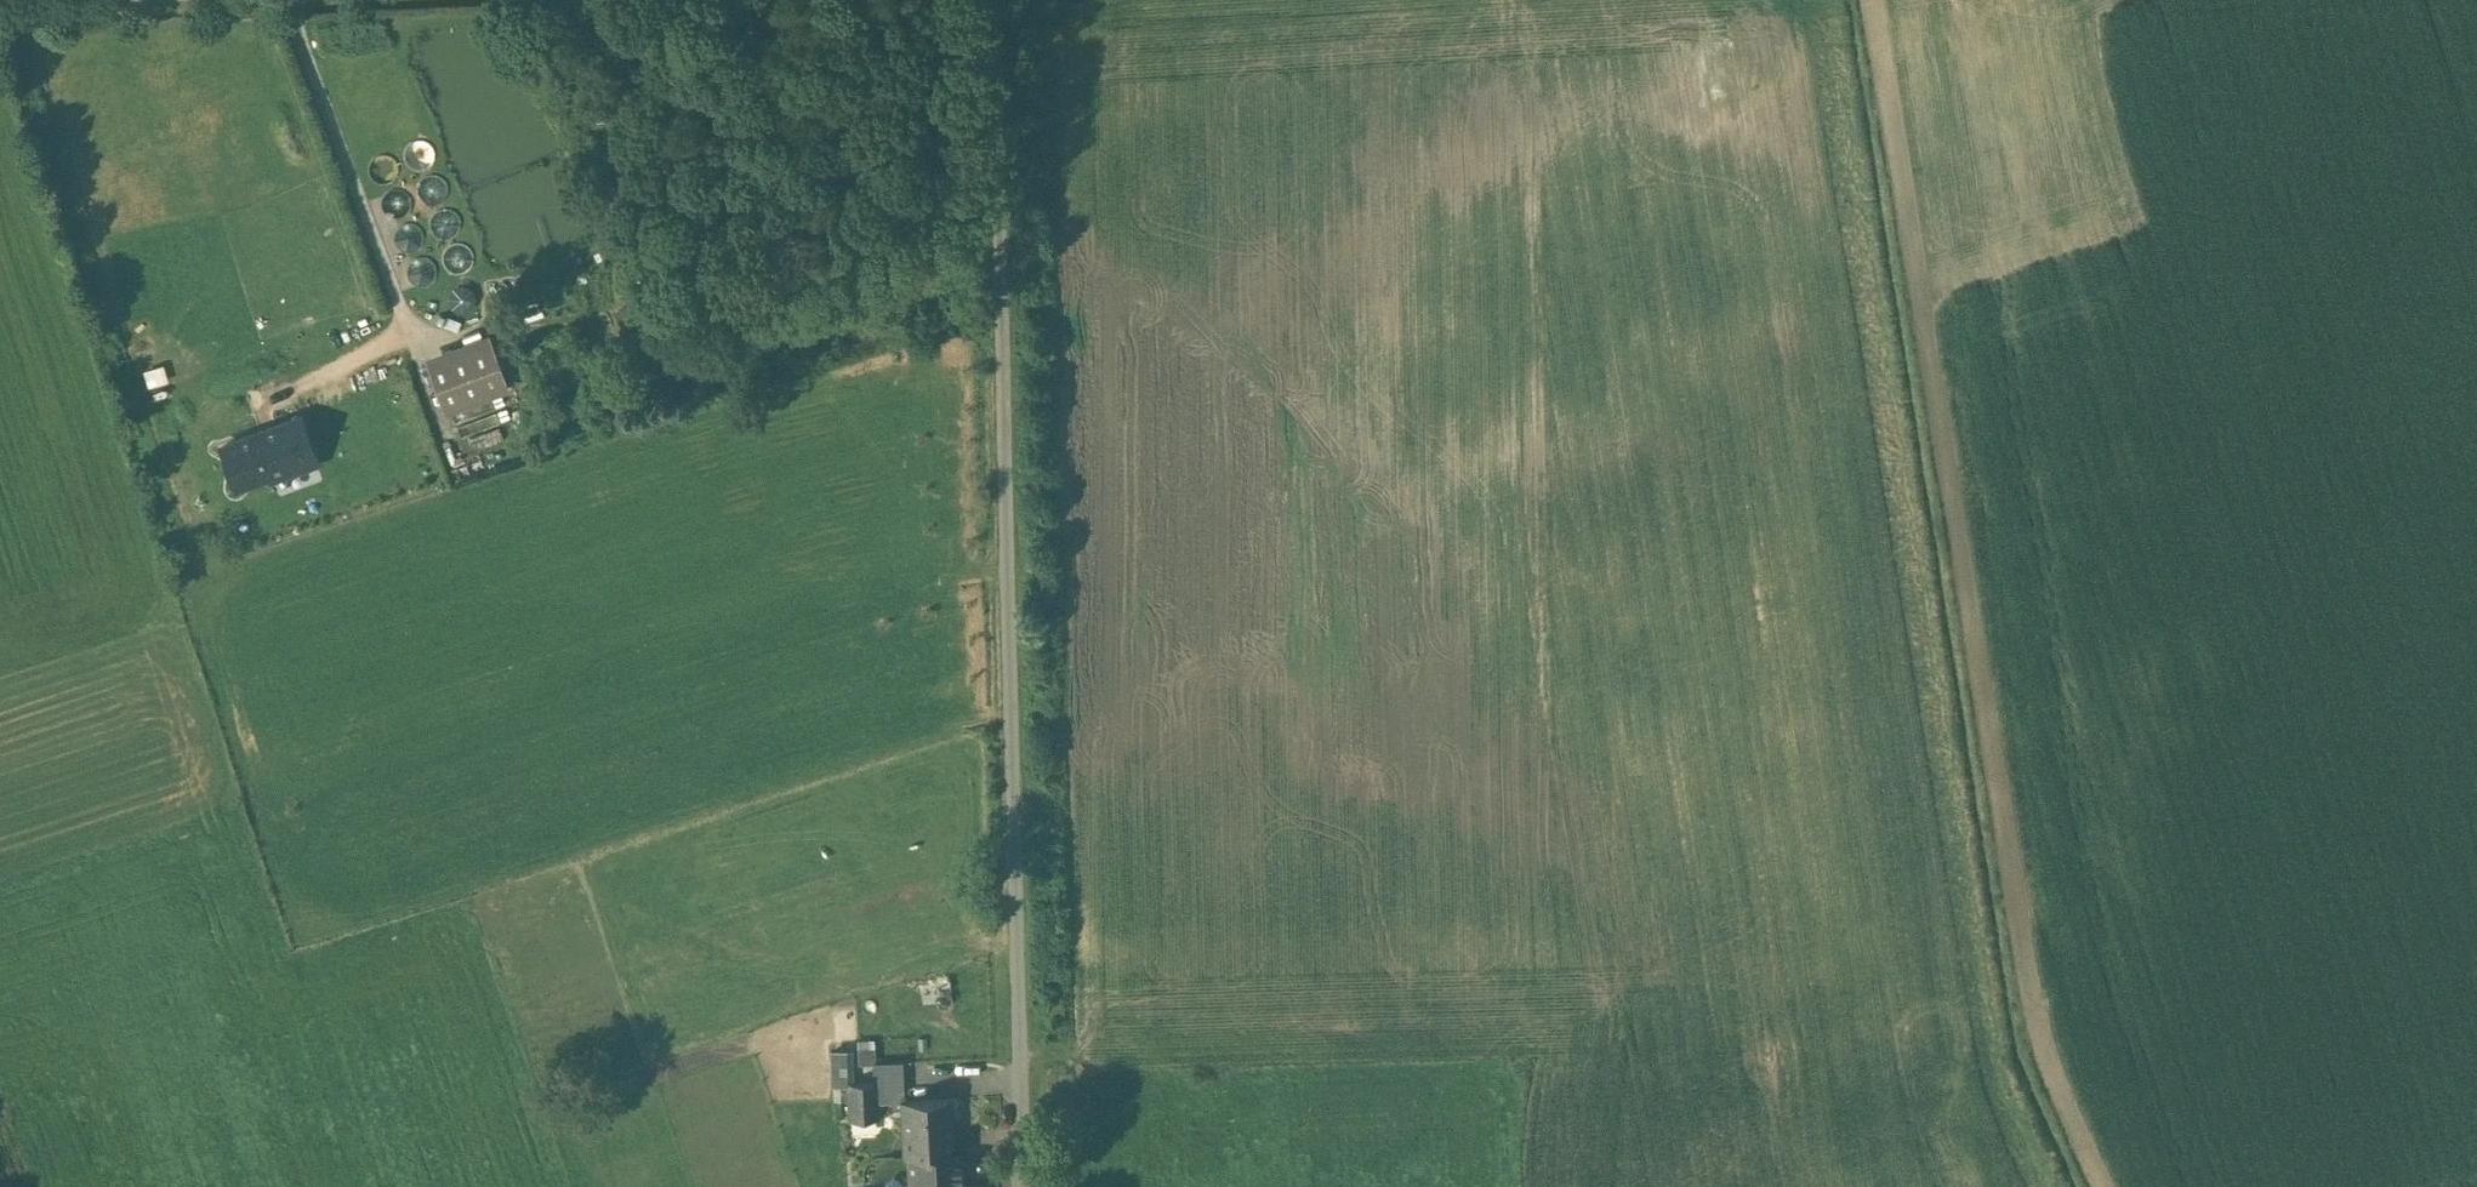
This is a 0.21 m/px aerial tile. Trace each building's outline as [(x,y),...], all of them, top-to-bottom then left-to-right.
[(454,306),(462,310),(471,307),(474,298),(471,290),(463,286),(455,289),(451,297),(454,306)] [(634,303),(621,310),(630,326),(643,319),(634,303)] [(630,326),(621,310),(616,312),(624,328),(630,326)] [(508,387),(491,341),(430,364),(447,409),(508,387)] [(300,413),(220,447),(237,489),(270,475),(271,478),(319,458),(300,413)] [(929,1097),(882,1097),(882,1060),(851,1061),(852,1079),(831,1079),(830,1043),(809,1043),(810,1121),(874,1120),(875,1186),(930,1186),(929,1097)]
